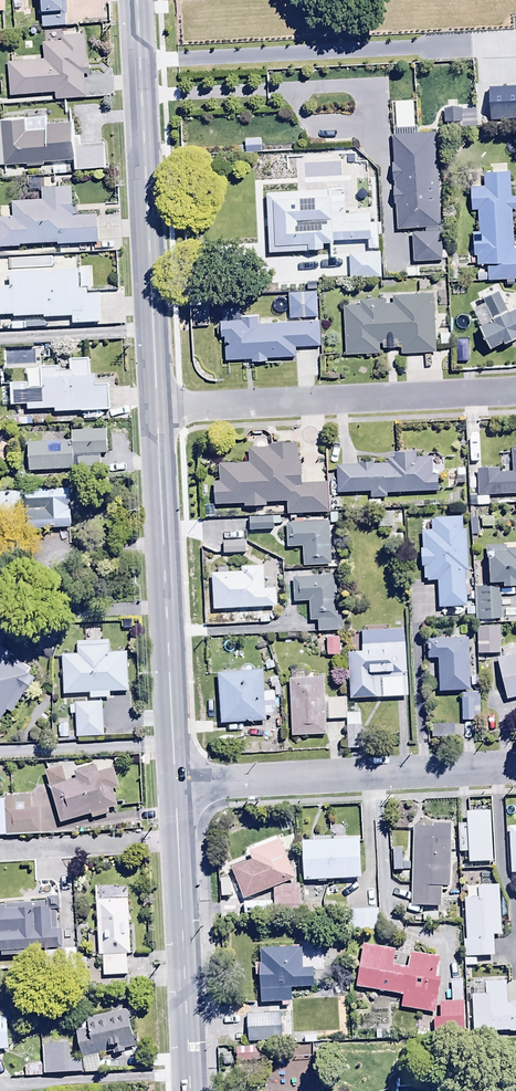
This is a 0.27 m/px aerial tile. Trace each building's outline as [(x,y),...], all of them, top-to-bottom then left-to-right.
[(41,28),(64,27),(63,15),(66,15),(66,0),(40,0),(41,28)] [(7,62),(9,97),(54,94),(55,101),(85,99),(84,75),(90,75),(89,62),(86,62),(85,35),(60,36),(60,42),(42,43),(43,60),(7,62)] [(90,86),(108,85),(107,75),(90,76),(90,86)] [(0,120),(0,166),(26,164),(27,169),(46,167),(46,163),(73,160),(74,171),(105,168),(103,144),(73,146),(71,123),(45,126),(45,130),(26,132),(24,118),(0,120)] [(395,205),(397,230),(424,228),(425,233),(411,233),(413,261),(442,259),(436,133),(391,135),(393,205),(395,205)] [(483,172),(484,187),(470,188),(471,212),(478,212),(478,233),(472,233),(473,256),(476,256),(477,265),(487,265),(488,280),(515,279),(515,248),(513,248),(512,209),(515,209),(515,197),(511,197),(510,171),(483,172)] [(98,244),(96,215),(73,216),(71,188),(40,189),(41,200),(12,202),(12,216),(0,217),(0,249),(98,244)] [(334,240),(349,240),(349,244),(370,243),(369,213),(344,215),(343,190),(266,194),(269,254),(324,252),(324,244),(335,244),(334,240)] [(379,253),(349,254),(350,280),(380,279),(379,253)] [(0,288),(0,316),(13,316),(13,318),(43,318),(43,320),(71,319),(71,325),(99,324),(98,295),(86,295),(86,288),(78,289),(77,271),(9,272),(9,287),(0,288)] [(433,282),(433,294),(445,294),(445,282),(433,282)] [(307,292),(289,293),(290,319),(317,318),(315,283),(307,283),(307,292)] [(490,349),(502,343),(503,345),(515,339),(515,310),(507,314),(497,292),(481,300),(491,321),(479,327),(490,349)] [(384,300),(358,302),(358,306),(343,307),(345,356),(380,354),(379,348),(401,347),(401,354),(435,353),(432,295),(392,297),(392,305),(384,306),(384,300)] [(223,338),(224,361),(251,360),(251,363),(269,362),(269,360),(295,359),(294,347),(319,346),(318,321),(258,324),(258,317),(239,318),(239,322),(220,323),(221,338),(223,338)] [(27,383),(10,384),(11,406),(26,405),(26,412),(55,410),(55,413),(61,413),(61,423),(79,422),(78,412),(109,411),(108,386),(95,386),(94,376),(90,376),(89,359),(70,360),(70,371),(56,372),(56,368),(40,368),(41,389),(27,390),(27,383)] [(27,443),(28,471),(77,470),(77,476),(101,475),(100,458),(106,457),(105,430),(71,431),(71,442),(27,443)] [(286,504),(286,515),(327,514),(327,484),(300,485),(299,445),(267,446),(267,450),(264,450),(264,435),(251,435),(251,450),(247,450),(248,464),(218,465),(218,483),(213,483),(213,506),(244,505),(244,509),(268,508),(268,504),(286,504)] [(479,497),(515,495),(515,451),(511,451),(512,473),(498,474),(498,469),(477,470),(479,497)] [(336,467),(337,493),(369,492),(369,499),(387,499),(386,494),(436,492),(436,476),(432,476),(431,459),(416,459),(415,454),(394,454),(394,460),(387,460),(387,466),(336,467)] [(20,517),(20,530),(70,528),(68,490),(0,492),(0,518),(20,517)] [(273,517),(249,518),(249,531),(273,531),(273,517)] [(468,608),(464,518),(432,519),(432,531),(422,531),(423,550),(420,550),(420,568),(424,568),(424,583),(437,582),(438,609),(468,608)] [(328,522),(286,525),(287,549),(303,548),(304,568),(330,567),(328,522)] [(246,542),(223,542),(223,554),(246,554),(246,542)] [(515,584),(515,549),(507,549),(507,546),(487,547),(488,584),(503,584),(503,589),(515,588),(515,584)] [(212,574),(213,610),(276,609),(275,590),(263,590),(262,568),(240,568),(240,573),(212,574)] [(340,578),(293,579),(293,603),(308,602),(308,621),(317,621),(317,633),(342,633),(340,578)] [(500,587),(475,588),(477,620),(502,619),(500,587)] [(498,626),(476,627),(477,657),(499,657),(498,626)] [(406,698),(404,629),(360,630),(361,653),(348,653),(349,700),(406,698)] [(54,641),(44,638),(38,659),(48,661),(54,641)] [(339,638),(326,638),(327,656),(339,656),(339,638)] [(469,691),(468,639),(427,640),(427,661),(439,661),(439,692),(469,691)] [(77,655),(61,655),(63,695),(88,694),(88,698),(109,697),(109,693),(127,692),(126,652),(107,653),(107,641),(76,642),(77,655)] [(501,647),(504,660),(494,663),(506,702),(515,699),(515,643),(501,647)] [(5,711),(9,713),(22,692),(25,694),(34,680),(27,676),(31,668),(15,658),(11,664),(7,662),(11,656),(0,649),(0,720),(5,711)] [(271,709),(277,709),(276,689),(264,690),(263,671),(217,673),(220,725),(265,722),(265,718),(272,717),(271,709)] [(326,736),(323,671),(288,673),(291,737),(326,736)] [(478,694),(461,694),(461,722),(478,722),(478,694)] [(346,713),(345,698),(327,698),(328,719),(346,719),(346,713)] [(102,737),(101,703),(69,704),(69,715),(75,715),(76,738),(102,737)] [(347,713),(346,713),(346,719),(347,749),(361,749),(360,713),(347,713)] [(434,727),(435,738),(455,738),(454,726),(434,727)] [(62,769),(45,774),(61,826),(91,817),(92,820),(118,812),(112,792),(119,790),(113,770),(97,774),(95,766),(73,773),(76,781),(66,783),(62,769)] [(40,835),(39,810),(30,811),(30,797),(4,797),(4,800),(0,800),(0,836),(40,835)] [(492,863),(490,813),(465,813),(466,826),(457,826),(458,855),(468,855),(468,864),(492,863)] [(450,889),(451,826),(413,825),(411,907),(441,908),(441,889),(450,889)] [(231,868),(243,899),(294,878),(278,836),(246,848),(251,860),(231,868)] [(312,839),(312,842),(301,843),(303,882),(359,879),(357,837),(312,839)] [(299,887),(274,887),(274,913),(299,913),(299,887)] [(501,936),(498,887),(477,888),(477,899),(463,900),(466,942),(463,942),(465,966),(476,966),(476,958),(493,957),(492,936),(501,936)] [(42,957),(42,951),(62,950),(61,930),(56,930),(55,910),(59,910),(58,901),(40,901),(40,904),(0,905),(0,958),(42,957)] [(128,901),(95,902),(97,957),(102,957),(103,978),(126,977),(125,957),(130,957),(128,901)] [(378,911),(349,911),(350,932),(379,931),(378,911)] [(394,951),(364,946),(356,988),(403,997),(401,1008),(434,1014),(440,979),(435,979),(439,959),(411,954),(408,970),(391,967),(394,951)] [(259,975),(260,1003),(281,1003),(282,1008),(292,1007),(291,989),(314,988),(313,960),(302,961),(302,947),(258,948),(259,964),(253,965),(254,976),(259,975)] [(77,982),(76,959),(76,951),(44,952),(45,984),(77,982)] [(76,959),(77,982),(88,982),(87,959),(76,959)] [(451,1004),(463,1003),(462,981),(450,981),(451,1004)] [(473,1033),(515,1033),(515,1003),(507,1003),(507,983),(484,984),(484,996),(472,996),(473,1033)] [(464,1032),(463,1003),(451,1004),(438,1004),(439,1019),(433,1019),(434,1033),(464,1032)] [(88,1030),(75,1033),(86,1073),(100,1070),(97,1056),(111,1052),(112,1056),(123,1053),(122,1050),(135,1047),(126,1011),(85,1021),(88,1030)] [(281,1016),(246,1016),(246,1043),(281,1042),(281,1016)] [(69,1043),(42,1044),(43,1074),(82,1073),(81,1061),(70,1061),(69,1043)] [(41,1067),(24,1067),(24,1077),(41,1077),(41,1067)]
